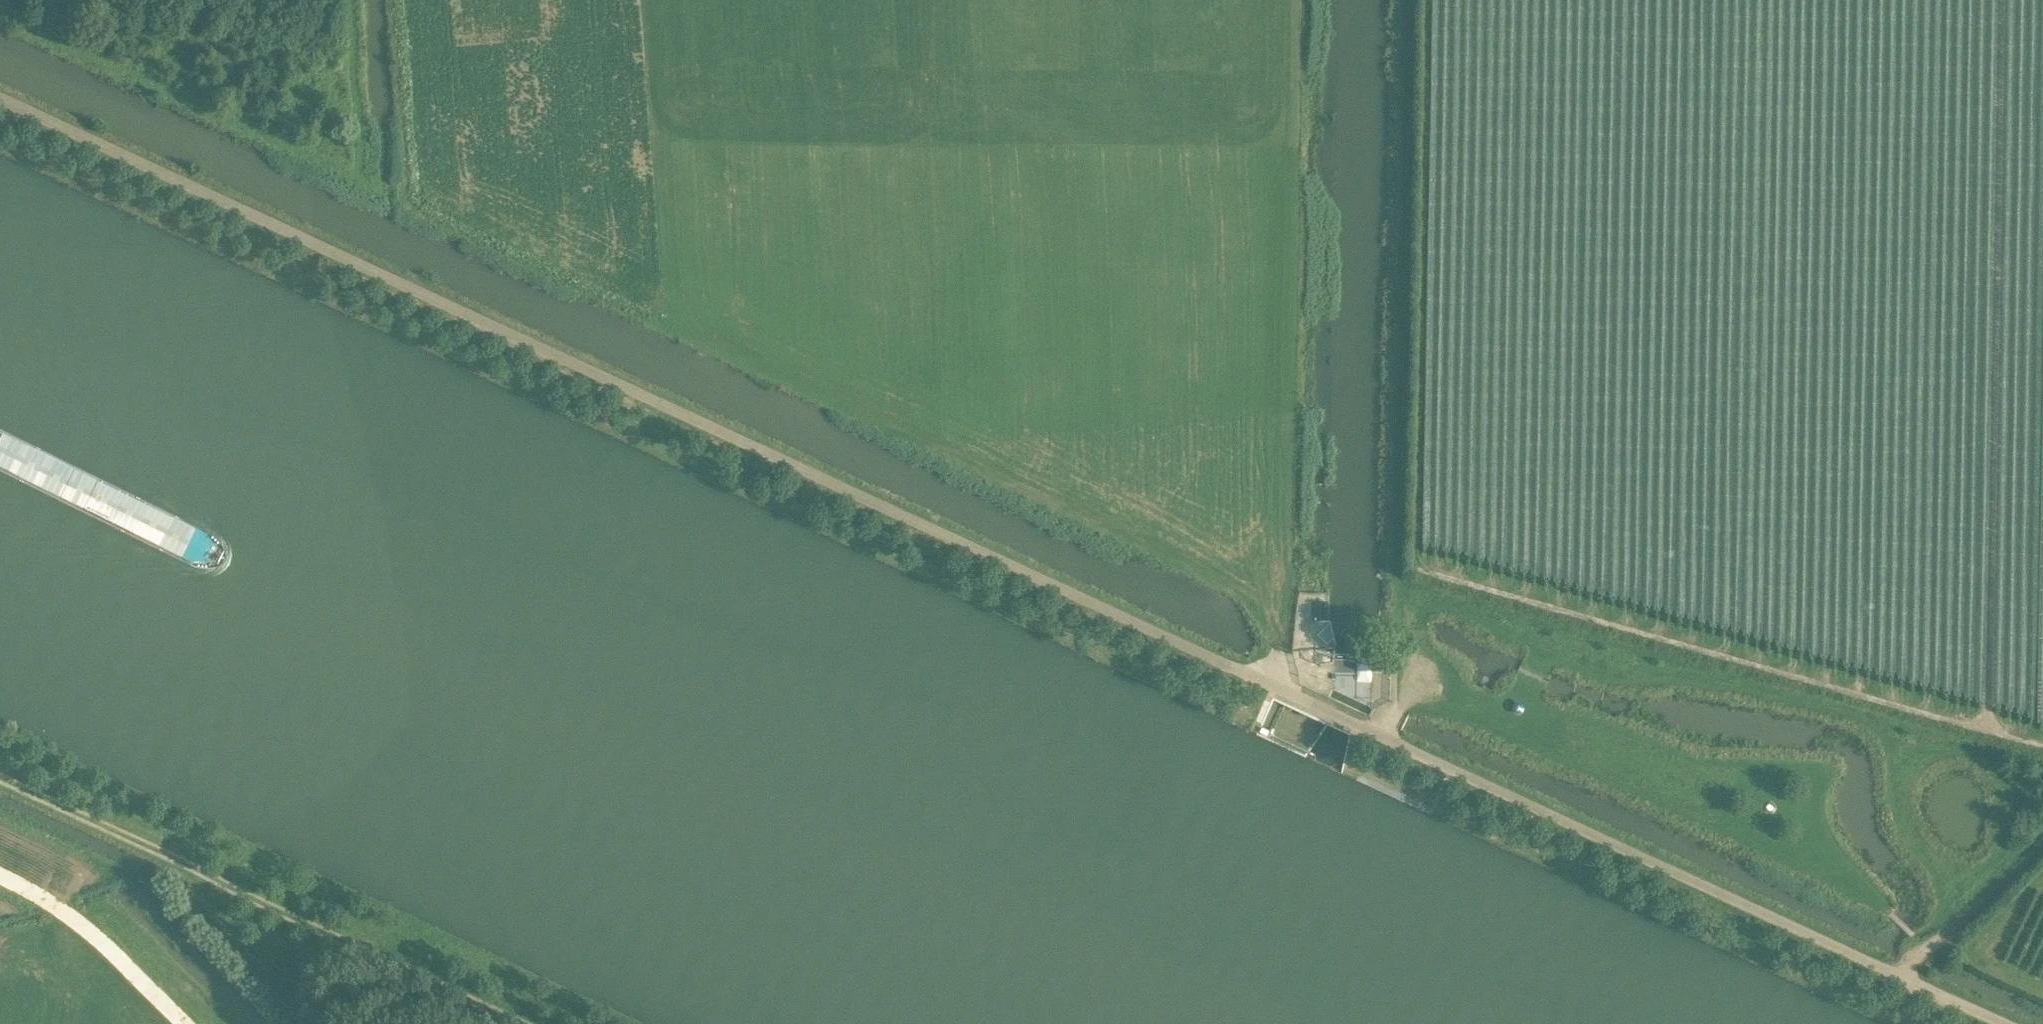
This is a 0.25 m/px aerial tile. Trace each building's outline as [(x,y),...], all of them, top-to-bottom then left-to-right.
[(1382,659),(1358,659),(1358,672),(1382,672),(1382,659)]
